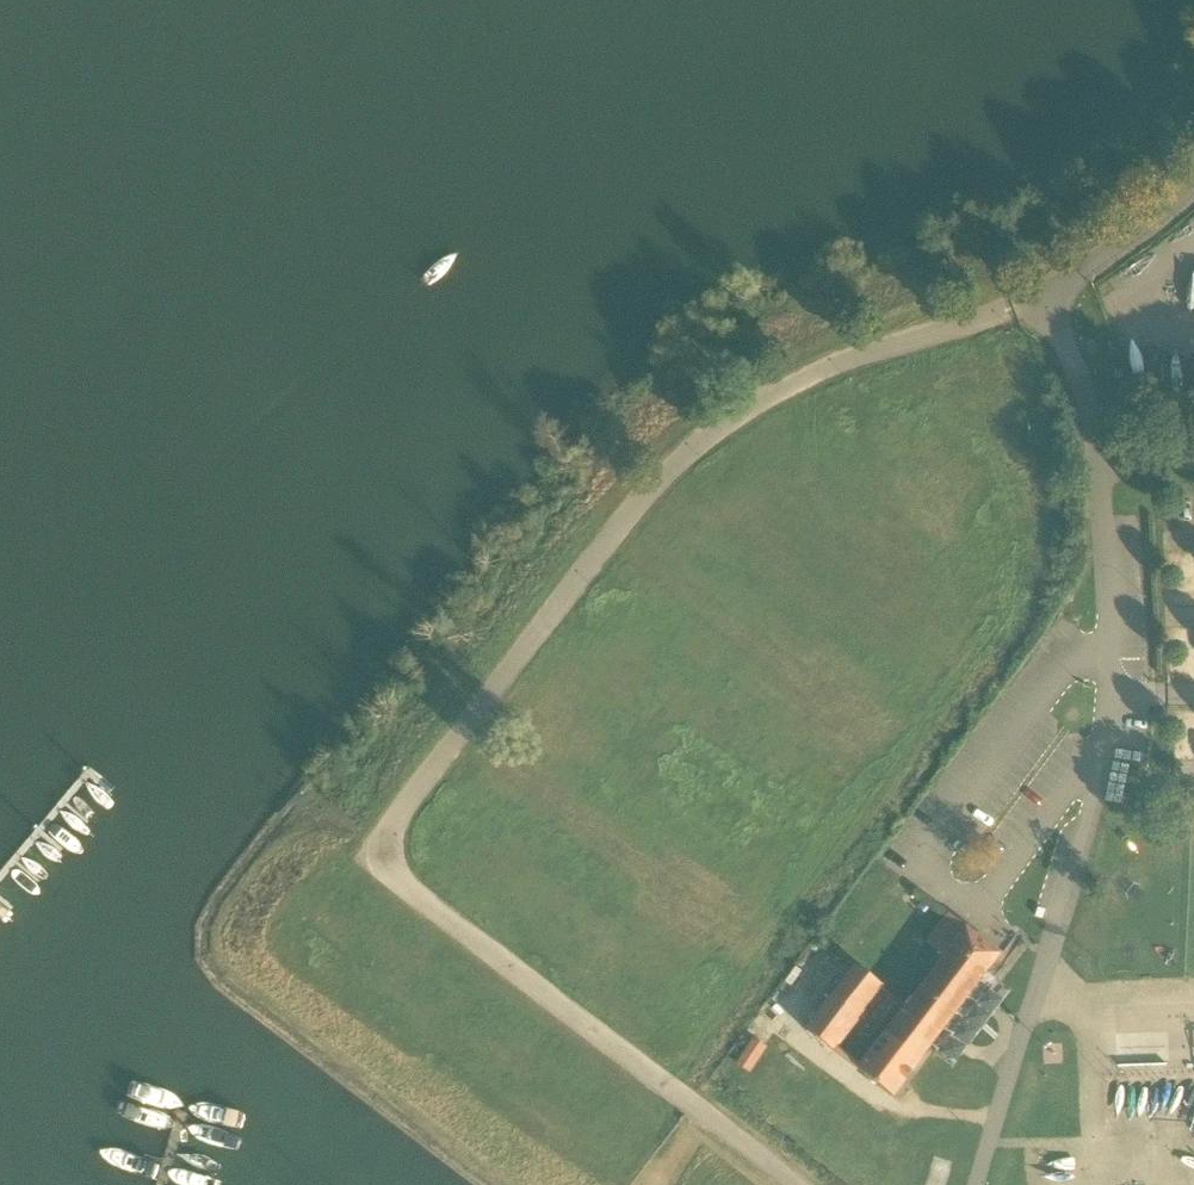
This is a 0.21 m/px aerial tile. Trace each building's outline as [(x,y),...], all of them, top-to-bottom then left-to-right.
[(945,955),(912,998),(971,1043),(984,1026),(1001,1003),(1011,991),(1003,985),(996,978),(990,975),(986,972),(1000,953),(950,914),(928,943),(945,955)] [(906,1006),(904,1005),(890,1024),(860,1063),(837,1046),(867,1007),(882,988),(880,986),(882,985),(855,965),(806,1030),(892,1096),(928,1049),(934,1054),(953,1068),(963,1055),(971,1043),(912,998),(906,1006)] [(737,1063),(750,1072),(767,1047),(754,1039),(737,1063)]
